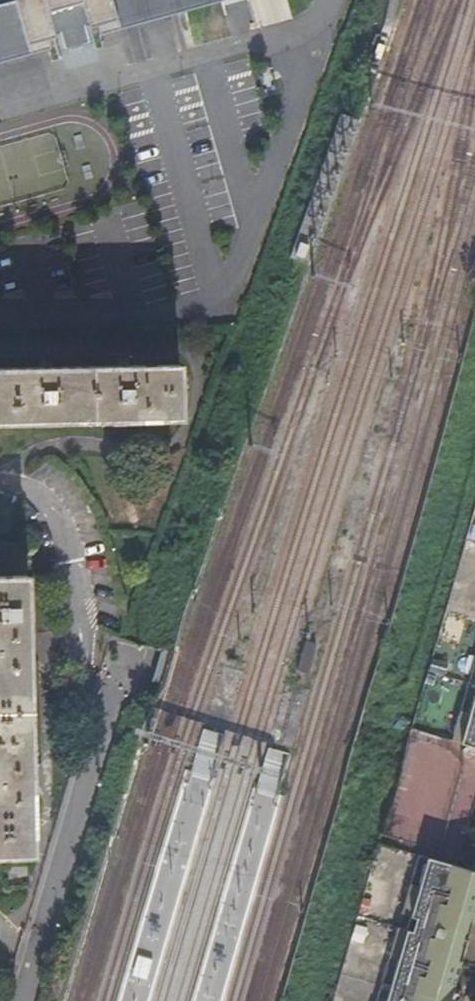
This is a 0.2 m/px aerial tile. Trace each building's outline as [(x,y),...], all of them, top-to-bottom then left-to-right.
[(86,30),(102,26),(104,35),(189,12),(210,6),(214,0),(6,0),(8,10),(0,12),(0,63),(44,51),(42,41),(58,37),(62,51),(89,44),(86,30)] [(181,418),(182,365),(131,366),(130,360),(116,360),(116,366),(54,368),(54,361),(42,362),(41,368),(0,369),(0,421),(181,418)] [(32,850),(25,538),(0,539),(0,851),(32,850)] [(458,738),(474,743),(474,684),(458,738)] [(423,852),(378,1000),(451,1000),(474,922),(474,867),(423,852)]
